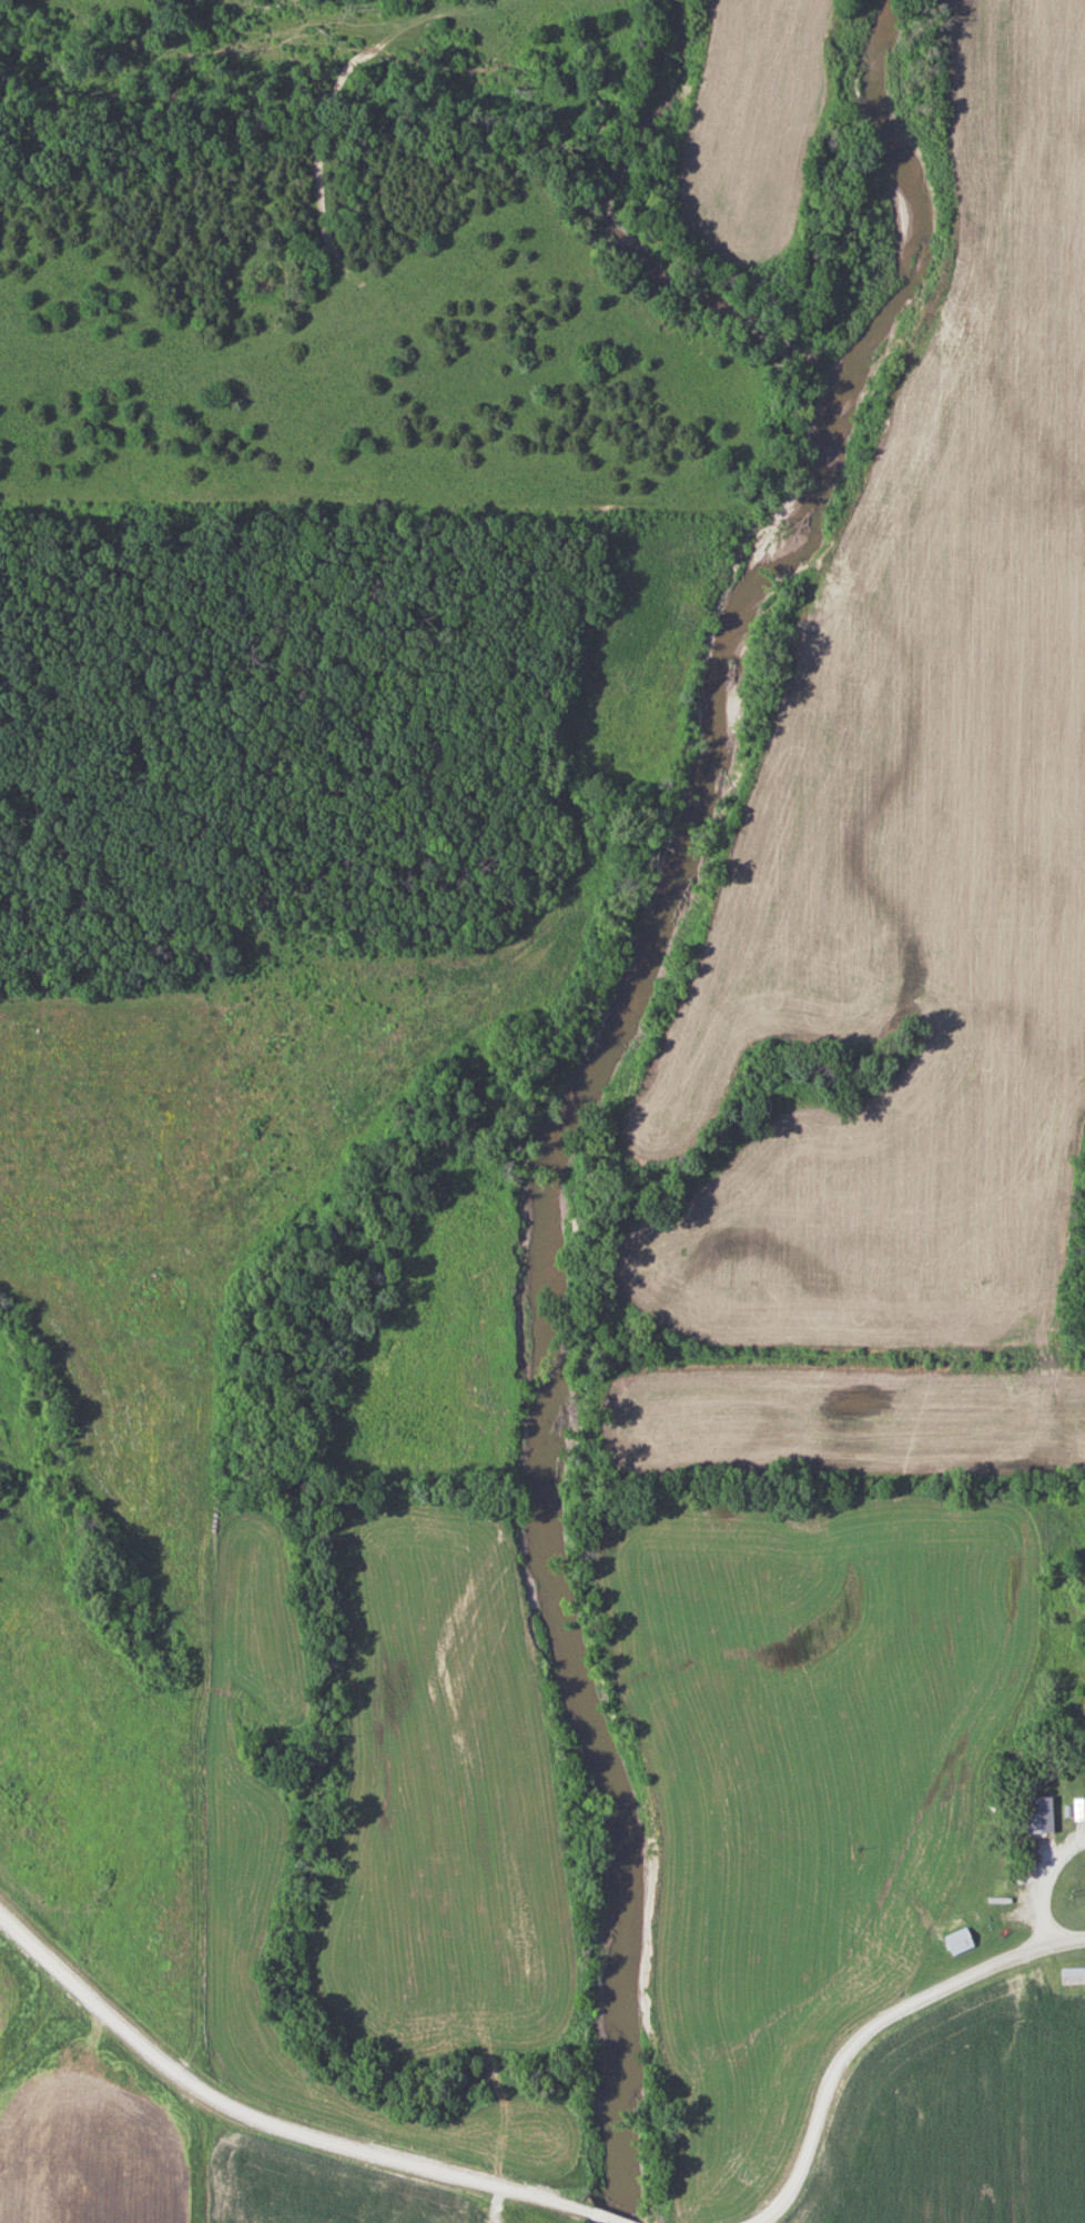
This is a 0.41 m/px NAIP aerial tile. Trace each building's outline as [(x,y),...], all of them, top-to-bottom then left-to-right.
[(1031,1834),(1057,1834),(1057,1797),(1031,1797),(1031,1834)] [(1077,1800),(1077,1821),(1084,1821),(1084,1800),(1077,1800)] [(1063,1968),(1063,1984),(1084,1984),(1084,1968),(1063,1968)]
